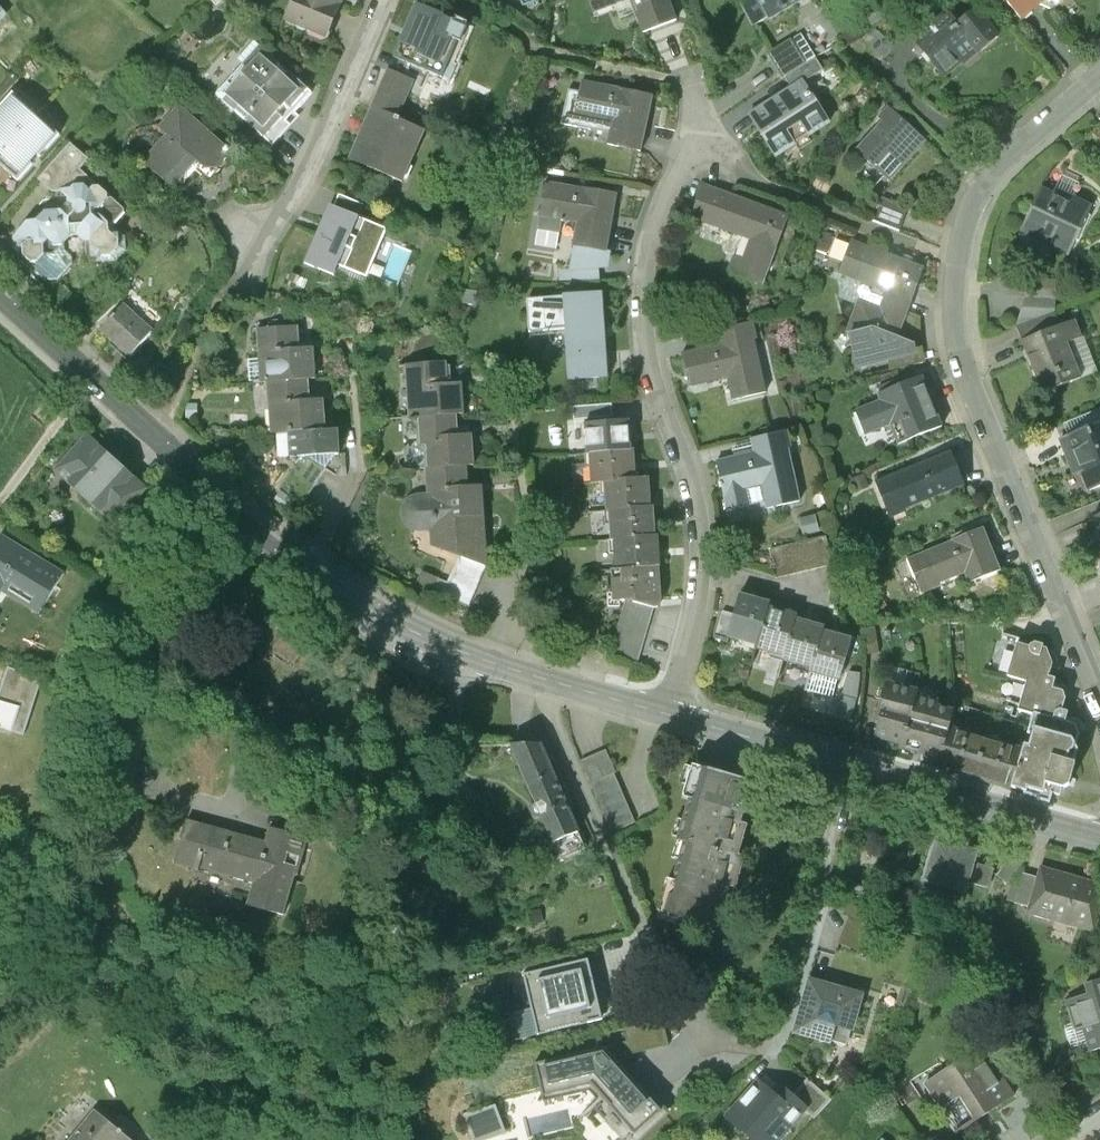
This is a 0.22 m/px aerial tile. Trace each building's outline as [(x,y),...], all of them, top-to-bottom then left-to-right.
[(284,21),(326,38),(341,0),(293,0),(284,21)] [(592,11),(622,0),(589,0),(592,11)] [(644,32),(676,20),(668,0),(632,0),(644,32)] [(755,0),(751,0),(741,6),(755,29),(768,21),(755,0)] [(768,21),(803,0),(755,0),(768,21)] [(880,0),(859,12),(869,29),(889,16),(880,0)] [(1020,20),(1044,0),(1049,6),(1055,9),(1065,0),(1003,0),(1020,20)] [(466,27),(414,5),(404,29),(423,37),(411,65),(440,76),(450,53),(455,55),(466,27)] [(947,13),(914,41),(943,77),(961,62),(963,64),(977,53),(978,54),(997,39),(975,12),(957,26),(947,13)] [(6,16),(0,21),(0,47),(18,31),(6,16)] [(891,49),(872,32),(861,44),(881,61),(891,49)] [(791,44),(767,58),(781,82),(783,81),(805,68),(795,50),(791,44)] [(804,45),(795,50),(805,68),(814,62),(804,45)] [(259,47),(215,96),(270,145),(288,126),(283,122),(310,93),(259,47)] [(814,62),(805,68),(783,81),(790,91),(800,85),(801,87),(821,74),(814,62)] [(386,70),(349,156),(401,179),(422,129),(395,117),(411,81),(386,70)] [(651,96),(580,81),(574,113),(613,122),(608,144),(639,151),(651,96)] [(790,91),(748,117),(773,158),(825,127),(801,87),(800,85),(790,91)] [(0,109),(0,156),(37,115),(13,94),(0,109)] [(925,141),(889,109),(879,119),(883,123),(857,153),(889,181),(925,141)] [(176,144),(151,171),(180,197),(206,167),(215,174),(226,174),(238,160),(186,114),(167,136),(176,144)] [(0,156),(0,166),(18,182),(60,136),(37,115),(0,156)] [(39,181),(53,192),(62,192),(69,197),(69,203),(74,206),(75,212),(69,217),(62,211),(45,213),(38,221),(27,221),(12,238),(10,245),(18,251),(23,251),(23,255),(31,262),(37,262),(38,273),(46,281),(59,281),(73,266),(73,258),(65,251),(63,245),(70,237),(78,236),(88,245),(91,252),(104,263),(118,263),(128,253),(127,235),(112,235),(110,232),(110,224),(100,216),(99,209),(109,199),(109,194),(99,187),(80,171),(90,160),(72,144),(39,181)] [(617,196),(546,184),(540,216),(580,223),(576,246),(607,252),(617,196)] [(789,219),(704,187),(693,217),(752,239),(743,261),(734,257),(728,274),(761,286),(775,251),(776,252),(789,219)] [(1038,191),(1019,233),(1068,256),(1090,207),(1068,196),(1064,203),(1038,191)] [(907,210),(878,199),(870,221),(899,232),(907,210)] [(381,227),(330,205),(320,228),(338,236),(326,265),(359,279),(381,227)] [(555,238),(538,235),(536,247),(553,250),(555,238)] [(831,239),(820,235),(813,254),(824,258),(831,239)] [(851,242),(839,274),(886,292),(880,309),(860,302),(847,334),(851,335),(857,366),(888,358),(914,352),(912,344),(910,343),(913,330),(916,316),(907,313),(924,269),(851,242)] [(607,252),(576,246),(571,272),(609,270),(611,253),(607,252)] [(1055,282),(1026,280),(1025,299),(1055,300),(1055,282)] [(598,295),(526,300),(528,331),(569,329),(572,382),(604,379),(598,295)] [(1054,312),(1055,300),(1025,299),(1016,327),(1054,312)] [(123,307),(102,331),(131,356),(152,332),(123,307)] [(1054,312),(1016,327),(1021,341),(1059,326),(1054,312)] [(1059,326),(1021,341),(1043,394),(1080,378),(1067,344),(1081,338),(1074,320),(1059,326)] [(722,348),(684,356),(691,387),(729,378),(734,399),(765,393),(753,340),(757,339),(754,325),(719,333),(722,348)] [(298,328),(258,329),(261,381),(269,381),(308,379),(315,379),(313,348),(299,349),(298,328)] [(914,352),(888,358),(891,371),(922,363),(919,350),(914,352)] [(445,360),(405,363),(407,394),(415,394),(416,415),(417,415),(455,413),(462,412),(461,382),(446,383),(445,360)] [(881,402),(857,412),(865,435),(890,425),(897,444),(939,427),(919,378),(898,387),(895,381),(878,388),(880,394),(878,395),(881,402)] [(308,379),(269,381),(272,433),(289,432),(325,430),(324,399),(309,400),(308,379)] [(198,402),(186,402),(186,415),(198,415),(198,402)] [(1062,424),(1068,436),(1099,423),(1099,410),(1099,409),(1062,424)] [(455,413),(417,415),(419,445),(424,445),(426,467),(428,467),(465,464),(472,463),(470,434),(456,435),(455,413)] [(630,422),(586,424),(588,453),(592,453),(632,450),(630,422)] [(1061,439),(1067,455),(1073,452),(1089,490),(1099,486),(1099,423),(1068,436),(1061,439)] [(289,432),(290,456),(298,462),(301,456),(305,455),(324,469),(336,453),(339,453),(338,430),(325,430),(289,432)] [(756,455),(718,462),(730,517),(746,513),(753,505),(749,489),(764,486),(769,509),(799,502),(788,450),(792,449),(789,432),(753,439),(756,455)] [(148,493),(88,437),(56,472),(116,528),(148,493)] [(632,450),(592,453),(593,483),(607,482),(636,480),(634,450),(632,450)] [(949,453),(874,483),(886,515),(962,485),(949,453)] [(298,462),(280,490),(301,505),(324,469),(305,455),(301,456),(298,462)] [(421,529),(424,530),(436,528),(437,546),(461,556),(484,566),(479,485),(467,486),(465,464),(428,467),(429,494),(423,495),(419,496),(416,497),(413,498),(410,501),(408,504),(407,508),(406,511),(406,514),(407,518),(408,521),(410,523),(412,525),(414,527),(417,528),(421,529)] [(649,479),(636,480),(607,482),(609,512),(612,512),(651,509),(649,479)] [(654,509),(651,509),(612,512),(614,541),(617,541),(656,538),(654,509)] [(816,519),(800,522),(803,538),(819,534),(816,519)] [(983,530),(906,560),(919,592),(963,573),(968,585),(1001,572),(983,530)] [(1,538),(0,540),(0,592),(39,616),(63,576),(1,538)] [(658,538),(656,538),(617,541),(619,570),(623,570),(660,568),(658,538)] [(826,540),(769,552),(775,579),(832,566),(826,540)] [(484,566),(461,556),(450,583),(445,595),(444,596),(468,606),(485,567),(484,566)] [(662,604),(662,599),(660,568),(623,570),(624,580),(614,580),(615,602),(626,601),(635,601),(635,604),(655,609),(657,610),(660,609),(662,604)] [(450,583),(422,571),(417,583),(445,595),(450,583)] [(768,606),(740,598),(735,618),(729,638),(757,646),(767,610),(768,606)] [(635,601),(626,601),(609,655),(639,665),(655,609),(635,604),(635,601)] [(796,618),(767,610),(757,646),(756,650),(784,659),(795,621),(796,618)] [(735,618),(722,614),(715,637),(728,641),(729,638),(735,618)] [(823,630),(795,621),(784,659),(783,662),(811,670),(822,633),(823,630)] [(850,641),(822,633),(811,670),(811,673),(838,681),(850,641)] [(1016,644),(1007,677),(1027,683),(1018,711),(1033,714),(1027,733),(1032,735),(1029,747),(1024,745),(1022,751),(1011,789),(1043,798),(1047,785),(1063,790),(1068,785),(1074,764),(1072,764),(1076,750),(1074,746),(1078,734),(1075,726),(1064,722),(1067,713),(1062,712),(1065,699),(1063,692),(1052,689),(1055,679),(1049,677),(1053,664),(1048,649),(1043,648),(1043,645),(1034,643),(1030,646),(1029,647),(1016,644)] [(0,700),(0,703),(22,710),(14,735),(25,739),(44,682),(9,670),(0,700)] [(916,696),(916,697),(918,692),(886,683),(875,720),(879,721),(875,738),(900,745),(901,745),(916,696)] [(823,694),(818,707),(840,716),(845,703),(823,694)] [(923,758),(938,763),(948,728),(952,713),(937,709),(939,703),(916,697),(916,696),(901,745),(900,745),(899,748),(924,756),(923,758)] [(0,703),(0,731),(14,735),(22,710),(0,703)] [(986,739),(948,728),(938,763),(937,769),(974,780),(986,739)] [(1022,751),(986,739),(974,780),(1011,791),(1011,789),(1022,751)] [(541,746),(511,746),(553,845),(578,834),(541,746)] [(606,750),(581,761),(591,783),(614,774),(616,773),(606,750)] [(678,842),(685,844),(739,857),(748,827),(741,825),(754,784),(693,767),(684,799),(690,801),(678,842)] [(614,774),(591,783),(613,832),(635,822),(614,774)] [(268,850),(190,828),(179,868),(257,889),(250,912),(286,922),(307,845),(273,835),(268,850)] [(585,851),(578,834),(553,845),(560,861),(585,851)] [(972,885),(977,866),(981,855),(938,843),(926,884),(969,896),(972,885)] [(668,882),(659,913),(719,931),(730,889),(737,891),(745,859),(739,857),(685,844),(674,883),(668,882)] [(1030,909),(1038,880),(1022,876),(1021,881),(1013,879),(1030,859),(1018,850),(998,878),(993,877),(989,890),(987,897),(1030,909)] [(995,871),(977,866),(972,885),(989,890),(993,877),(995,871)] [(1041,869),(1038,880),(1030,909),(1029,914),(1096,933),(1099,917),(1099,886),(1041,869)] [(870,914),(849,905),(845,917),(866,925),(870,914)] [(869,948),(869,932),(849,932),(849,948),(869,948)] [(590,962),(525,977),(533,1012),(540,1038),(605,1022),(590,962)] [(864,997),(809,981),(794,1035),(832,1046),(837,1028),(853,1033),(864,997)] [(1087,987),(1090,997),(1077,1001),(1086,1030),(1093,1054),(1099,1052),(1099,983),(1087,987)] [(519,1043),(540,1038),(533,1012),(513,1016),(519,1043)] [(1072,1025),(1063,1028),(1070,1052),(1080,1049),(1083,1057),(1093,1054),(1086,1030),(1075,1033),(1072,1025)] [(663,1113),(607,1050),(536,1067),(544,1098),(593,1088),(606,1103),(596,1112),(615,1133),(625,1125),(636,1137),(663,1113)] [(1013,1099),(981,1050),(926,1086),(958,1135),(1013,1099)] [(805,1110),(781,1088),(774,1097),(758,1084),(727,1119),(752,1139),(779,1139),(805,1110)] [(468,1118),(476,1139),(488,1139),(506,1134),(497,1109),(468,1118)] [(94,1111),(69,1139),(128,1139),(94,1111)]
